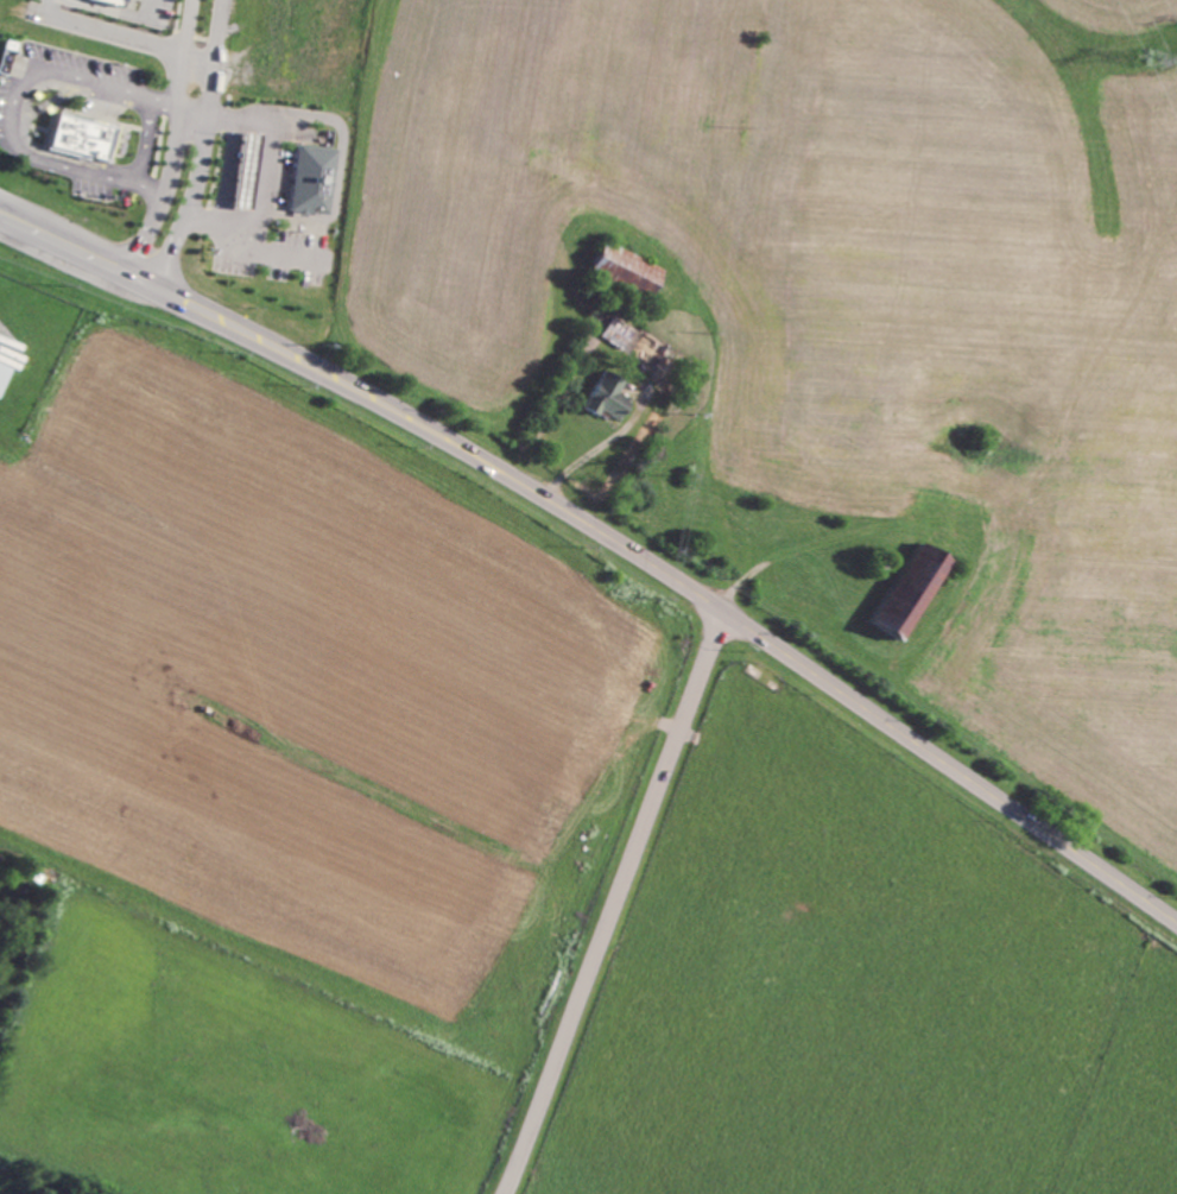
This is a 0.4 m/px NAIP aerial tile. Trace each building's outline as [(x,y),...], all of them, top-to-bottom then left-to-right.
[(114,126),(58,113),(50,146),(107,160),(114,126)] [(242,134),(233,208),(252,210),(260,135),(242,134)] [(300,145),(337,150),(330,214),(292,209),(300,145)] [(666,271),(607,239),(592,268),(651,300),(666,271)] [(603,339),(635,354),(648,329),(615,313),(603,339)] [(0,362),(0,399),(13,368),(0,362)] [(625,380),(603,371),(587,408),(600,414),(601,411),(623,421),(631,400),(619,394),(625,380)] [(950,558),(918,541),(874,624),(907,641),(950,558)]
